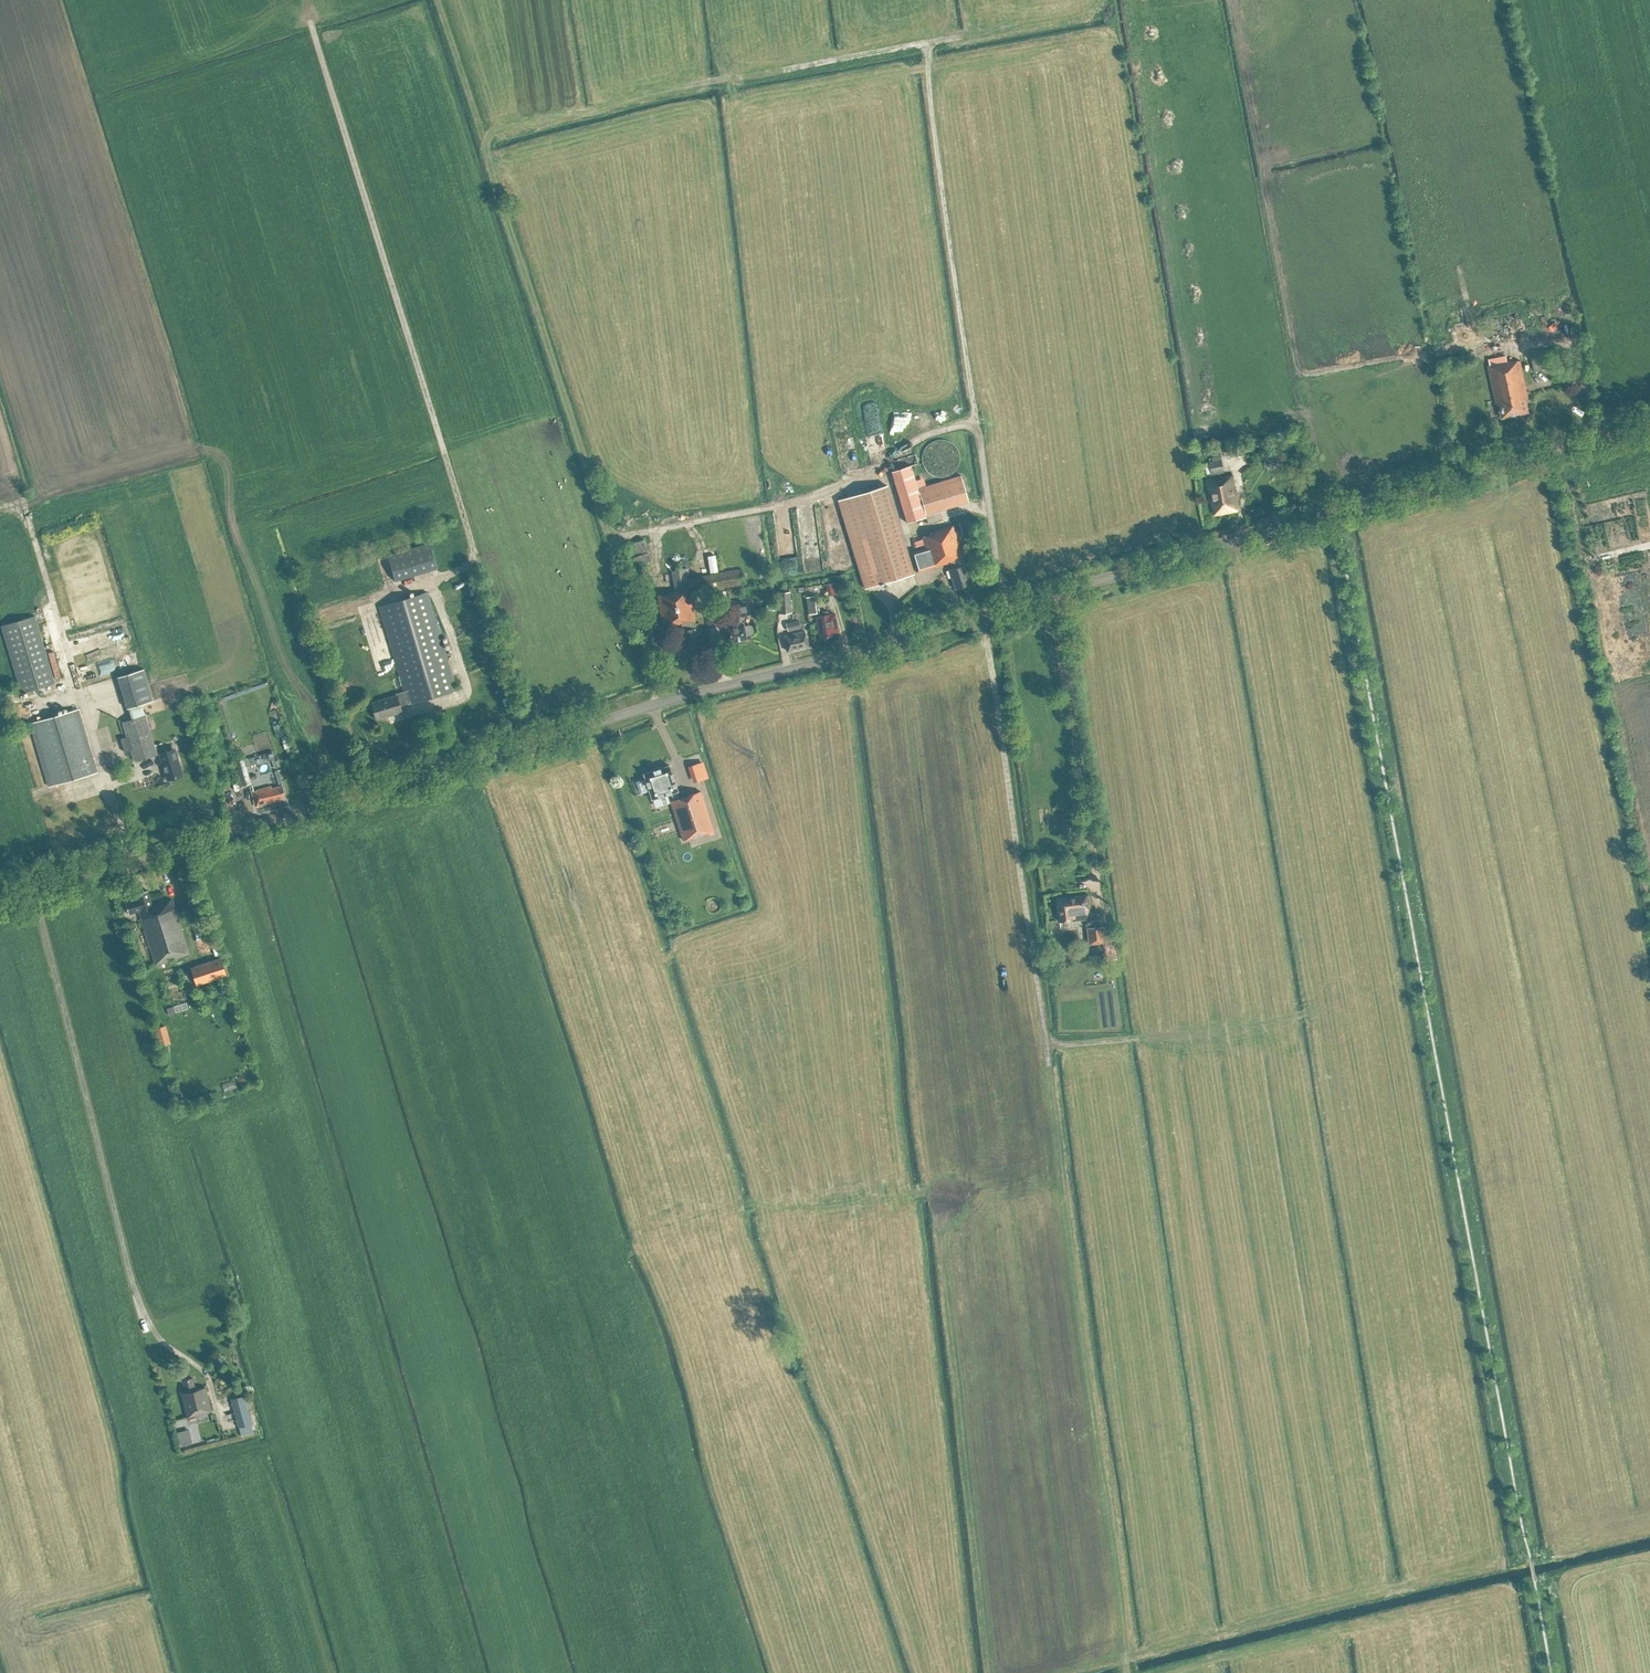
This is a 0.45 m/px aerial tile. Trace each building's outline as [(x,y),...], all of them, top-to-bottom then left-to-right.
[(1534,370),(1551,367),(1547,348),(1530,352),(1534,370)] [(1489,364),(1487,365),(1496,405),(1499,404),(1502,418),(1529,412),(1526,398),(1528,398),(1520,360),(1511,362),(1510,360),(1507,360),(1506,354),(1488,359),(1489,364)] [(1212,474),(1224,471),(1221,455),(1217,456),(1218,461),(1210,462),(1212,474)] [(910,466),(891,471),(906,522),(925,517),(910,466)] [(1236,494),(1232,474),(1206,479),(1209,496),(1210,495),(1212,504),(1213,503),(1215,514),(1240,509),(1237,494),(1236,494)] [(865,588),(896,578),(914,573),(888,485),(838,501),(865,588)] [(970,519),(960,522),(963,533),(973,530),(970,519)] [(925,547),(909,552),(916,572),(920,571),(953,561),(955,567),(948,569),(951,577),(952,577),(955,588),(969,584),(969,582),(978,579),(973,561),(964,563),(952,525),(930,532),(930,533),(922,536),(925,547)] [(652,560),(644,538),(625,545),(632,566),(652,560)] [(395,581),(438,568),(430,542),(387,555),(395,581)] [(687,577),(686,575),(690,574),(688,567),(671,570),(675,590),(666,592),(666,593),(658,595),(664,627),(681,624),(686,650),(699,647),(697,635),(701,633),(699,622),(694,623),(694,621),(695,621),(690,593),(745,584),(743,568),(687,577)] [(640,607),(650,605),(644,583),(634,585),(640,607)] [(828,595),(835,594),(833,583),(826,584),(828,595)] [(409,704),(456,690),(427,592),(379,606),(405,690),(395,693),(396,694),(371,702),(376,719),(402,711),(400,705),(408,703),(409,704)] [(779,613),(791,613),(790,592),(778,592),(779,613)] [(741,619),(741,616),(746,615),(744,601),(727,604),(729,613),(728,613),(729,622),(724,623),(728,642),(746,638),(746,635),(752,634),(753,632),(752,626),(750,624),(744,626),(743,619),(741,619)] [(710,626),(720,624),(716,602),(706,604),(710,626)] [(815,604),(807,605),(808,614),(817,613),(815,604)] [(647,623),(656,622),(653,607),(645,608),(647,623)] [(829,614),(829,610),(823,611),(823,615),(815,616),(819,637),(834,635),(834,632),(838,631),(835,613),(829,614)] [(55,682),(35,615),(2,625),(21,692),(55,682)] [(788,631),(800,628),(798,620),(786,623),(788,631)] [(787,651),(808,646),(805,631),(784,635),(787,651)] [(127,708),(153,700),(143,668),(118,676),(127,708)] [(49,786),(97,772),(78,708),(30,722),(49,786)] [(154,744),(145,715),(123,722),(127,736),(121,738),(125,752),(131,750),(134,760),(159,753),(167,779),(183,775),(177,756),(175,757),(173,748),(165,751),(162,742),(154,744)] [(242,785),(251,782),(247,765),(244,758),(234,761),(236,767),(242,785)] [(689,764),(695,781),(709,776),(703,759),(689,764)] [(645,778),(636,781),(640,794),(649,791),(651,799),(671,793),(673,799),(670,800),(682,840),(713,831),(701,791),(679,797),(677,791),(669,765),(643,773),(645,778)] [(285,797),(281,785),(271,787),(271,785),(251,791),(255,805),(270,801),(285,797)] [(138,910),(155,964),(189,953),(172,899),(152,905),(147,889),(136,893),(138,898),(125,902),(129,913),(138,910)] [(1090,913),(1088,894),(1056,898),(1057,905),(1056,906),(1057,913),(1058,913),(1059,921),(1072,919),(1072,916),(1090,913)] [(1114,950),(1112,925),(1087,928),(1089,944),(1104,943),(1104,950),(1114,950)] [(226,974),(221,958),(191,967),(197,984),(226,974)] [(212,999),(210,995),(202,998),(203,1003),(212,999)] [(169,1007),(170,1012),(189,1007),(187,1002),(169,1007)] [(159,1045),(171,1042),(167,1031),(156,1034),(159,1045)] [(196,1389),(193,1377),(183,1379),(186,1391),(182,1392),(188,1416),(212,1410),(206,1386),(196,1389)] [(238,1427),(253,1423),(245,1394),(230,1398),(236,1419),(238,1427)] [(241,1435),(255,1431),(253,1423),(238,1427),(241,1435)] [(192,1430),(183,1432),(185,1441),(193,1439),(192,1430)]
